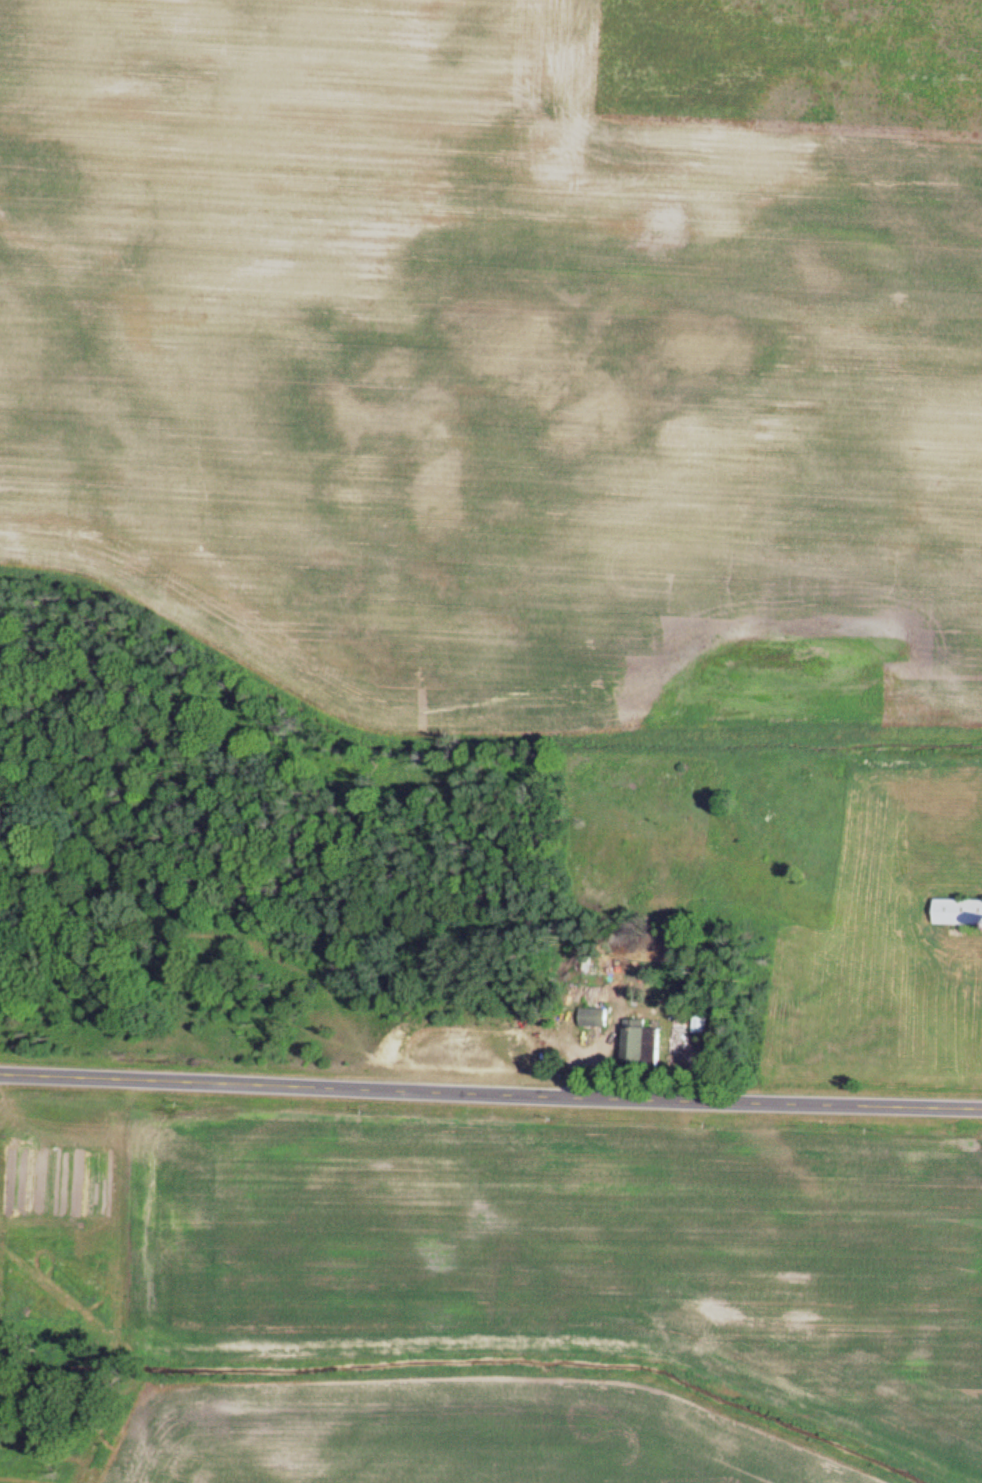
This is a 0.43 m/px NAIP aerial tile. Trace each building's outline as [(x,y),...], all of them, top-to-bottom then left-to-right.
[(938,902),(938,927),(981,928),(981,903),(938,902)] [(610,1012),(584,1012),(584,1030),(610,1030),(610,1012)] [(627,1067),(664,1067),(665,1026),(628,1025),(627,1067)]
